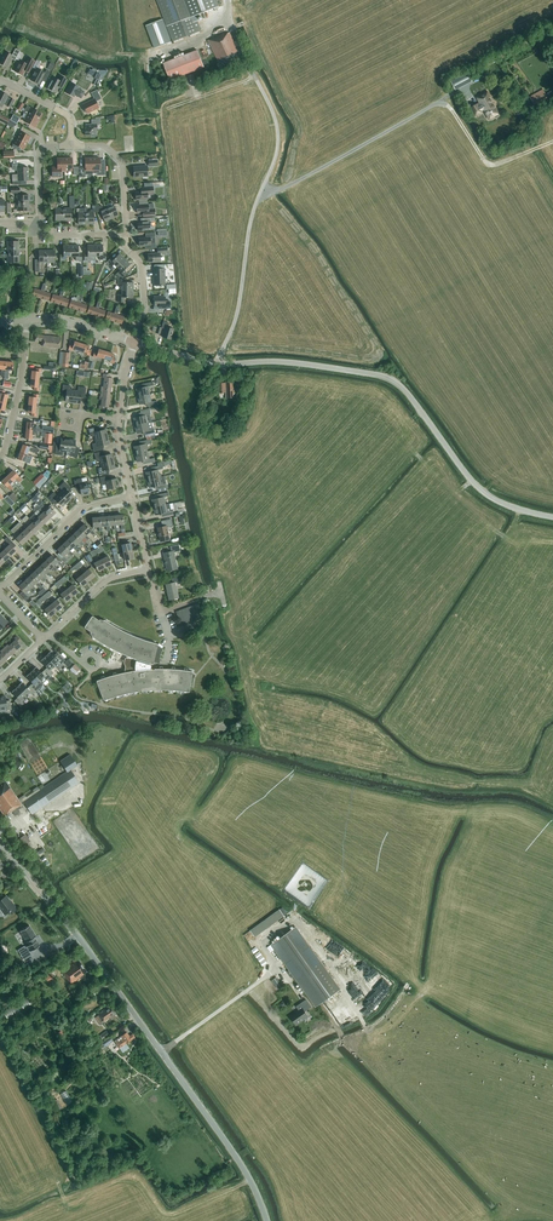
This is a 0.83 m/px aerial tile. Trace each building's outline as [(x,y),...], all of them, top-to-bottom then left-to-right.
[(173,41),(201,31),(198,21),(199,20),(197,15),(218,7),(215,0),(157,0),(173,41)] [(172,42),(163,19),(146,26),(155,48),(172,42)] [(209,40),(219,63),(220,62),(223,67),(241,59),(238,51),(230,32),(224,35),(224,33),(209,40)] [(0,61),(0,63),(6,67),(11,58),(15,60),(20,51),(22,47),(19,45),(17,49),(15,49),(12,55),(5,51),(3,55),(3,54),(1,55),(0,57),(0,59),(1,59),(0,61)] [(197,50),(163,63),(170,80),(204,67),(197,50)] [(18,65),(15,71),(22,75),(25,70),(29,72),(35,61),(28,57),(25,63),(19,60),(17,65),(18,65)] [(36,68),(30,79),(39,84),(41,79),(45,81),(51,72),(46,70),(45,73),(36,68)] [(101,74),(97,72),(98,70),(93,68),(92,70),(90,69),(87,74),(94,77),(94,78),(102,82),(106,73),(102,71),(101,74)] [(469,73),(452,82),(457,91),(474,82),(469,73)] [(54,77),(47,89),(55,93),(58,86),(62,88),(67,79),(60,75),(58,79),(54,77)] [(75,95),(81,98),(85,92),(79,88),(79,87),(71,83),(66,92),(74,97),(75,95)] [(98,107),(95,101),(101,98),(97,90),(91,92),(95,99),(83,105),(87,113),(98,107)] [(530,97),(533,102),(532,102),(535,108),(552,98),(552,92),(552,90),(546,94),(543,90),(530,97)] [(2,107),(4,103),(7,104),(7,105),(10,107),(14,100),(11,98),(10,99),(7,97),(8,95),(0,91),(0,106),(2,107)] [(477,104),(471,107),(476,115),(482,112),(481,110),(485,108),(489,117),(498,113),(492,102),(493,102),(488,93),(484,95),(483,94),(477,98),(481,104),(478,105),(477,104)] [(39,120),(42,114),(27,106),(24,112),(27,114),(39,120)] [(10,120),(17,123),(20,118),(13,114),(10,120)] [(24,121),(35,127),(39,120),(27,114),(24,121)] [(0,116),(0,120),(8,124),(9,120),(0,115),(0,116)] [(86,133),(85,133),(85,135),(91,135),(91,136),(97,136),(97,124),(100,124),(100,119),(95,119),(91,119),(91,124),(86,124),(86,133)] [(20,131),(17,137),(27,143),(30,136),(20,131)] [(27,143),(17,137),(12,147),(20,151),(21,148),(23,149),(27,143)] [(85,177),(85,174),(89,174),(89,175),(92,175),(92,174),(92,170),(93,170),(93,157),(85,158),(85,165),(79,165),(79,177),(85,177)] [(100,157),(93,157),(93,170),(92,170),(92,174),(97,173),(97,175),(105,175),(105,159),(100,159),(100,157)] [(61,171),(65,171),(65,158),(57,158),(57,167),(52,167),(52,177),(61,176),(61,171)] [(152,158),(152,160),(149,160),(149,166),(158,165),(157,160),(157,158),(152,158)] [(18,174),(28,173),(28,167),(19,167),(19,164),(12,164),(12,168),(15,170),(17,170),(18,174)] [(133,166),(134,177),(143,177),(143,178),(148,178),(147,166),(133,166)] [(13,185),(20,184),(20,181),(26,180),(28,180),(28,173),(18,174),(12,174),(13,181),(13,185)] [(139,200),(139,202),(148,202),(148,199),(148,195),(154,194),(153,186),(140,187),(141,192),(135,192),(136,200),(139,200)] [(17,195),(17,203),(29,203),(29,195),(20,195),(19,187),(11,188),(11,193),(17,193),(17,195)] [(70,208),(63,208),(63,220),(71,220),(71,208),(74,208),(74,196),(69,196),(70,208)] [(63,220),(63,208),(57,208),(57,202),(51,202),(51,208),(55,208),(55,220),(63,220)] [(148,202),(139,202),(139,205),(136,205),(137,213),(143,212),(143,217),(147,216),(155,216),(155,208),(148,209),(148,204),(148,202)] [(29,203),(17,203),(17,209),(14,209),(14,212),(18,212),(17,211),(29,210),(29,203)] [(111,219),(106,208),(103,209),(102,205),(99,206),(99,204),(96,205),(95,205),(97,211),(100,210),(105,221),(111,219)] [(106,208),(111,219),(118,215),(113,204),(106,208)] [(90,209),(90,212),(86,212),(86,224),(94,224),(94,212),(96,211),(97,211),(95,205),(92,205),(93,209),(90,209)] [(86,224),(86,212),(80,212),(80,208),(77,208),(77,212),(78,212),(78,224),(86,224)] [(138,230),(150,230),(149,224),(153,224),(152,218),(145,218),(145,222),(138,222),(138,230)] [(139,246),(145,245),(145,248),(157,247),(155,243),(155,233),(146,234),(146,237),(139,238),(139,246)] [(103,244),(95,245),(95,256),(100,256),(100,260),(102,260),(106,260),(106,253),(103,253),(103,244)] [(71,256),(71,245),(63,245),(63,254),(60,254),(60,260),(66,260),(66,256),(71,256)] [(79,245),(71,245),(71,256),(76,256),(76,260),(82,260),(82,254),(79,254),(79,245)] [(95,256),(95,245),(87,245),(87,254),(84,254),(84,260),(91,260),(91,256),(95,256)] [(19,248),(7,248),(7,254),(4,254),(4,257),(7,257),(7,255),(20,255),(19,248)] [(148,254),(148,262),(161,261),(160,253),(167,252),(167,248),(157,248),(157,253),(148,254)] [(47,262),(47,250),(39,250),(39,260),(35,260),(35,272),(40,272),(39,263),(47,262)] [(47,250),(47,262),(53,262),(53,266),(56,266),(56,262),(55,262),(55,250),(47,250)] [(114,263),(117,266),(125,259),(119,253),(113,259),(111,257),(106,262),(111,266),(114,263)] [(117,273),(122,277),(126,273),(124,270),(130,264),(125,259),(117,266),(120,270),(117,273)] [(154,280),(154,285),(165,285),(164,268),(154,269),(155,279),(154,280)] [(118,278),(118,285),(122,285),(122,289),(133,290),(133,282),(125,282),(125,278),(123,278),(118,278)] [(32,296),(40,298),(42,291),(44,291),(45,288),(42,287),(41,290),(35,288),(32,296)] [(118,294),(117,302),(124,302),(124,297),(133,297),(133,290),(122,289),(122,294),(118,294)] [(40,298),(48,301),(50,293),(44,291),(42,291),(40,298)] [(50,301),(58,304),(61,297),(62,297),(63,293),(61,293),(59,296),(53,294),(50,301)] [(170,308),(170,303),(170,301),(165,301),(165,296),(154,297),(154,305),(163,305),(163,308),(170,308)] [(58,304),(66,306),(69,299),(62,297),(61,297),(58,304)] [(69,307),(76,309),(79,302),(80,303),(82,299),(79,298),(78,302),(71,300),(69,307)] [(76,309),(84,312),(87,305),(80,303),(79,302),(76,309)] [(87,313),(95,315),(97,308),(99,309),(100,305),(97,304),(96,308),(89,306),(87,313)] [(95,315),(103,318),(105,311),(99,309),(97,308),(95,315)] [(105,319),(114,321),(116,314),(117,314),(118,311),(115,310),(114,314),(108,311),(105,319)] [(114,321),(121,324),(124,317),(117,314),(116,314),(114,321)] [(153,323),(161,326),(163,319),(155,317),(153,323)] [(163,321),(162,328),(157,327),(155,333),(160,334),(162,328),(165,329),(162,337),(170,339),(174,329),(167,327),(168,322),(163,321)] [(43,341),(42,346),(60,348),(61,337),(36,334),(35,340),(43,341)] [(80,351),(82,343),(74,341),(73,345),(70,344),(68,349),(72,350),(72,348),(80,351)] [(90,346),(82,343),(80,351),(87,353),(87,355),(90,356),(92,351),(88,350),(90,346)] [(96,356),(104,358),(106,351),(99,349),(97,353),(95,352),(93,356),(96,357),(96,356)] [(114,354),(106,351),(104,358),(112,361),(111,362),(114,363),(115,358),(113,357),(114,354)] [(87,370),(88,367),(89,363),(83,361),(83,363),(81,362),(79,368),(87,370)] [(12,370),(13,362),(6,362),(4,376),(4,378),(8,379),(8,372),(9,370),(12,370)] [(33,371),(32,371),(31,379),(38,379),(39,371),(41,372),(41,368),(36,368),(33,368),(33,371)] [(101,391),(111,393),(113,378),(109,378),(110,374),(103,374),(103,377),(104,377),(103,386),(101,386),(101,391)] [(37,387),(38,379),(31,379),(30,386),(34,387),(34,390),(39,391),(39,387),(37,387)] [(144,387),(136,389),(138,396),(149,394),(147,386),(154,385),(153,382),(143,384),(144,387)] [(218,383),(219,393),(226,392),(227,398),(236,397),(235,382),(226,382),(226,383),(218,383)] [(65,401),(73,402),(74,390),(70,390),(71,386),(63,385),(62,394),(66,394),(65,401)] [(78,391),(74,390),(73,402),(80,403),(81,396),(85,396),(86,388),(79,387),(78,391)] [(106,406),(109,407),(111,393),(101,391),(100,396),(102,396),(102,401),(101,406),(99,406),(99,409),(102,409),(105,410),(106,406)] [(33,397),(29,397),(28,405),(35,405),(36,397),(38,398),(38,394),(34,394),(33,397)] [(149,394),(138,396),(139,404),(147,402),(148,406),(158,404),(157,400),(150,401),(149,394)] [(35,413),(35,405),(28,405),(28,412),(32,413),(31,416),(36,416),(36,413),(35,413)] [(141,416),(133,418),(135,425),(151,422),(150,414),(151,414),(150,410),(141,412),(140,412),(141,416)] [(34,431),(41,431),(42,431),(42,429),(38,428),(38,426),(33,426),(33,422),(27,422),(26,430),(34,431)] [(151,422),(135,425),(137,433),(145,431),(145,435),(155,433),(154,429),(153,429),(151,422)] [(96,439),(107,436),(106,429),(102,430),(99,431),(98,427),(89,429),(91,436),(95,435),(96,439)] [(26,430),(25,439),(32,439),(32,434),(34,434),(34,431),(26,430)] [(52,434),(45,433),(44,443),(51,444),(52,434)] [(107,436),(96,439),(97,443),(93,444),(94,451),(103,449),(102,445),(109,443),(107,436)] [(63,451),(67,451),(68,439),(61,438),(60,446),(56,445),(55,454),(62,455),(63,451)] [(75,440),(68,439),(67,451),(71,452),(70,456),(77,457),(79,448),(75,447),(75,440)] [(142,445),(134,446),(135,454),(148,451),(146,443),(151,442),(150,439),(141,441),(142,445)] [(23,444),(20,451),(27,454),(29,450),(37,453),(38,449),(30,446),(23,444)] [(49,445),(49,446),(40,445),(40,448),(49,450),(49,452),(51,453),(53,446),(49,445)] [(27,454),(20,451),(17,459),(25,462),(25,461),(30,463),(31,460),(26,458),(27,454)] [(101,463),(113,461),(111,454),(104,455),(103,451),(95,453),(96,460),(100,460),(101,463)] [(148,451),(135,454),(137,462),(145,460),(146,463),(155,461),(155,458),(149,459),(148,451)] [(174,460),(171,460),(165,462),(162,462),(162,465),(152,467),(153,470),(145,472),(147,480),(161,477),(160,474),(158,474),(157,470),(163,468),(162,466),(172,464),(172,467),(175,467),(175,465),(178,464),(176,459),(174,460)] [(115,468),(113,461),(101,463),(102,467),(98,468),(100,475),(102,475),(108,473),(108,469),(115,468)] [(18,476),(13,470),(8,476),(13,481),(16,478),(19,482),(22,480),(18,476)] [(48,480),(42,474),(33,482),(39,488),(45,483),(47,480),(48,480)] [(9,484),(13,481),(8,476),(2,481),(7,487),(7,486),(11,490),(13,488),(9,484)] [(115,488),(115,487),(119,486),(117,478),(110,480),(109,476),(102,478),(100,478),(102,485),(106,484),(107,489),(111,488),(111,489),(115,488)] [(157,486),(157,489),(167,487),(166,483),(160,485),(160,481),(162,480),(161,477),(147,480),(149,487),(155,486),(157,486)] [(81,478),(74,480),(76,489),(80,488),(82,495),(90,493),(87,481),(82,482),(81,478)] [(62,490),(59,492),(68,501),(73,496),(68,491),(71,488),(65,482),(60,487),(62,490)] [(45,495),(49,492),(42,486),(39,489),(45,495)] [(63,506),(68,501),(59,492),(57,495),(54,492),(49,497),(55,504),(57,501),(63,506)] [(160,498),(152,499),(153,507),(165,504),(163,497),(169,495),(168,492),(159,494),(160,498)] [(9,496),(14,501),(18,498),(12,493),(9,496)] [(4,498),(6,499),(10,504),(12,506),(15,503),(8,495),(4,498)] [(31,499),(37,505),(40,507),(44,511),(50,518),(56,512),(53,509),(55,507),(52,504),(50,506),(47,509),(43,505),(44,503),(42,500),(41,501),(35,495),(31,499)] [(165,504),(153,507),(155,515),(163,513),(164,517),(173,514),(172,509),(171,510),(169,504),(165,504)] [(40,507),(37,505),(33,509),(36,512),(37,510),(41,514),(38,517),(44,523),(50,518),(44,511),(40,507)] [(33,522),(39,529),(44,523),(38,517),(35,513),(29,518),(33,522)] [(117,530),(117,524),(116,524),(115,525),(115,515),(107,516),(108,525),(109,525),(114,525),(114,530),(117,530)] [(115,525),(116,524),(117,524),(121,524),(122,529),(125,529),(124,524),(123,524),(122,515),(115,515),(115,525)] [(106,526),(107,531),(110,530),(109,525),(108,525),(107,516),(102,517),(100,517),(101,526),(102,526),(106,526)] [(101,526),(100,517),(92,518),(93,527),(99,526),(99,531),(102,531),(102,526),(101,526)] [(160,538),(160,541),(169,539),(169,538),(167,527),(173,526),(171,519),(161,521),(163,526),(157,528),(160,538)] [(33,534),(39,529),(33,522),(27,528),(33,534)] [(91,530),(84,523),(79,529),(86,536),(86,535),(90,532),(93,535),(95,533),(92,529),(91,530)] [(29,538),(33,534),(27,528),(21,533),(27,539),(29,538)] [(79,529),(73,534),(77,538),(80,541),(81,540),(83,538),(84,537),(85,538),(88,540),(90,538),(86,535),(86,536),(79,529)] [(15,538),(22,545),(27,539),(21,533),(16,538),(15,538)] [(77,538),(73,534),(69,538),(68,539),(75,546),(76,545),(79,542),(83,545),(85,544),(81,540),(80,541),(77,538)] [(10,556),(16,550),(14,548),(16,546),(7,536),(4,539),(9,544),(4,549),(10,556)] [(68,539),(63,544),(69,551),(70,550),(73,547),(77,551),(79,549),(76,545),(75,546),(68,539)] [(123,552),(132,550),(130,543),(121,545),(123,552)] [(69,551),(63,544),(57,550),(60,552),(57,554),(61,559),(62,559),(65,562),(68,560),(64,556),(68,552),(72,556),(74,554),(70,550),(69,551)] [(177,569),(174,552),(180,551),(179,544),(170,546),(171,551),(163,553),(167,571),(177,569)] [(10,556),(4,549),(0,553),(0,557),(4,561),(10,556)] [(132,550),(123,552),(125,560),(134,558),(132,550)] [(52,555),(46,560),(53,567),(54,566),(57,563),(60,566),(61,566),(62,565),(66,568),(68,566),(61,560),(59,560),(58,561),(52,555)] [(101,559),(105,568),(112,564),(108,556),(102,559),(101,559)] [(94,563),(98,571),(102,569),(105,568),(101,559),(94,563)] [(53,567),(46,560),(41,565),(47,572),(48,571),(52,568),(55,572),(57,570),(57,569),(54,566),(53,567)] [(41,565),(35,570),(42,577),(43,576),(46,573),(50,577),(52,575),(48,571),(47,572),(41,565)] [(82,574),(88,581),(94,576),(88,569),(82,574)] [(35,570),(30,575),(37,582),(41,578),(44,582),(46,580),(43,576),(42,577),(35,570)] [(76,579),(82,586),(88,581),(82,574),(76,579)] [(30,575),(25,581),(31,587),(32,587),(35,583),(39,587),(41,585),(37,582),(30,575)] [(172,582),(166,584),(169,600),(179,598),(175,582),(178,582),(177,577),(171,578),(172,582)] [(31,587),(25,581),(19,586),(26,593),(30,589),(33,592),(35,590),(32,587),(31,587)] [(67,590),(72,596),(79,591),(73,585),(67,590)] [(61,595),(66,601),(72,596),(67,590),(61,595)] [(19,594),(26,601),(29,598),(22,591),(19,594)] [(51,605),(57,612),(63,606),(57,599),(51,605)] [(198,603),(176,611),(181,626),(204,618),(198,603)] [(45,610),(50,617),(57,612),(51,605),(45,610)] [(92,616),(84,627),(85,627),(85,626),(92,631),(91,633),(93,636),(93,637),(92,636),(92,637),(103,644),(114,650),(116,651),(128,656),(128,657),(127,658),(126,659),(125,660),(125,661),(125,663),(125,664),(126,665),(127,666),(128,667),(129,667),(128,672),(121,673),(109,676),(97,680),(104,700),(116,696),(127,693),(139,691),(141,691),(153,690),(165,690),(176,690),(189,692),(192,671),(179,669),(167,669),(154,669),(152,669),(152,664),(153,664),(152,664),(153,661),(159,663),(159,662),(159,660),(159,659),(159,658),(159,657),(159,656),(160,654),(160,653),(161,651),(162,650),(163,648),(162,649),(162,648),(163,646),(159,643),(157,645),(157,644),(158,644),(146,640),(135,636),(124,632),(114,626),(104,619),(104,620),(99,619),(99,620),(93,616),(92,616)] [(4,648),(11,655),(22,646),(19,643),(21,641),(17,636),(14,638),(15,639),(8,646),(7,645),(4,648)] [(1,665),(11,655),(4,648),(0,651),(2,652),(0,654),(0,665),(1,665)] [(46,656),(55,665),(57,667),(65,660),(59,654),(56,657),(51,651),(46,656)] [(53,673),(50,670),(55,665),(46,656),(41,661),(47,667),(45,670),(50,676),(53,673)] [(74,664),(70,669),(75,674),(80,669),(74,664)] [(47,679),(50,676),(45,670),(42,673),(36,667),(37,667),(36,666),(31,671),(40,681),(45,677),(47,679)] [(30,685),(36,691),(39,688),(36,685),(40,681),(31,671),(26,676),(26,677),(27,676),(33,683),(30,685)] [(33,694),(36,691),(30,685),(27,688),(22,683),(22,682),(17,687),(26,697),(31,692),(33,694)] [(71,687),(67,683),(62,687),(65,692),(66,691),(69,689),(70,689),(71,688),(70,688),(71,687)] [(22,701),(26,697),(17,687),(12,692),(18,697),(15,700),(20,706),(23,703),(22,701)] [(0,697),(0,710),(10,708),(11,710),(9,700),(6,701),(5,696),(6,696),(5,696),(0,697)] [(58,709),(52,702),(49,705),(55,712),(58,709)] [(67,771),(70,769),(77,764),(70,754),(60,761),(67,771)] [(0,784),(0,809),(4,815),(9,811),(10,813),(13,811),(16,815),(21,812),(19,809),(22,807),(21,806),(25,803),(32,814),(79,782),(70,769),(67,771),(27,798),(25,795),(19,799),(5,780),(0,784)] [(23,847),(31,841),(25,834),(18,840),(23,847)] [(1,908),(0,909),(4,915),(9,911),(11,913),(17,909),(12,902),(10,904),(8,901),(10,900),(6,895),(0,900),(0,907),(1,908)] [(280,909),(250,930),(255,937),(284,916),(280,909)] [(37,939),(35,936),(37,935),(29,925),(20,931),(28,942),(28,941),(30,944),(28,946),(30,948),(22,953),(27,959),(34,953),(32,951),(41,944),(37,939)] [(292,978),(295,976),(316,1006),(340,990),(295,927),(272,944),(290,969),(287,972),(292,978)] [(82,975),(87,971),(78,960),(72,964),(72,963),(61,970),(68,980),(69,980),(72,985),(83,977),(82,975)] [(54,978),(53,975),(51,972),(50,971),(44,975),(48,981),(54,978)] [(277,977),(272,980),(278,989),(283,986),(277,977)] [(6,1011),(10,1018),(34,1006),(30,998),(6,1011)] [(110,1016),(116,1012),(110,1004),(107,1006),(104,1008),(105,1009),(102,1011),(98,1014),(98,1015),(95,1017),(100,1024),(110,1017),(110,1016)] [(308,1016),(303,1008),(291,1016),(296,1025),(308,1016)] [(103,1039),(109,1035),(106,1031),(100,1035),(103,1039)] [(135,1037),(133,1034),(130,1036),(127,1032),(121,1036),(123,1038),(116,1043),(120,1048),(135,1037)] [(105,1047),(114,1041),(110,1036),(102,1041),(105,1047)] [(60,1093),(66,1104),(73,1100),(66,1089),(60,1093)] [(62,1108),(57,1099),(53,1101),(57,1110),(62,1108)]
